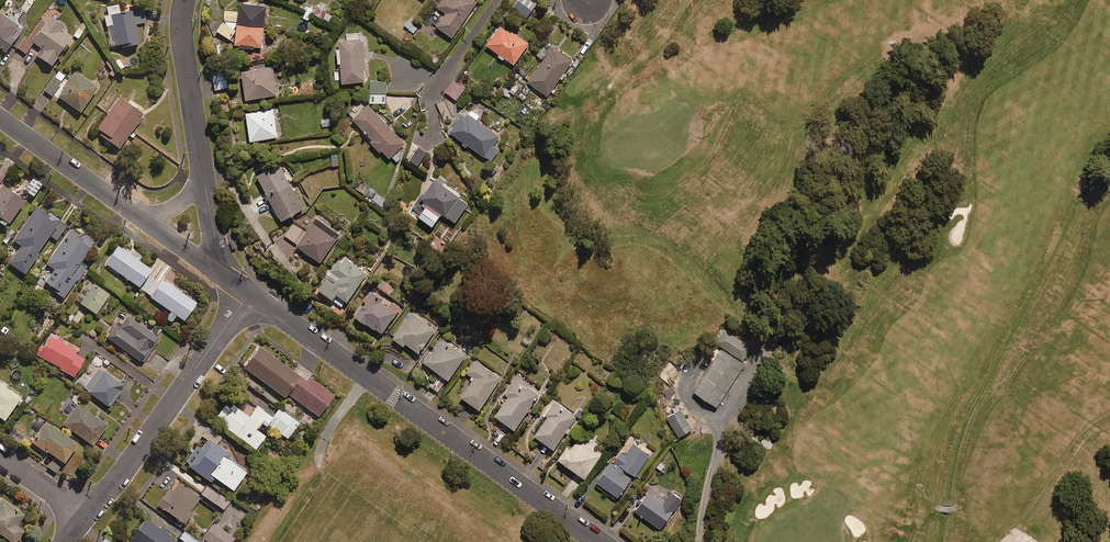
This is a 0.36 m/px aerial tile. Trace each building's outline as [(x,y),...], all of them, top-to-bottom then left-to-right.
[(437,8),(446,14),(436,28),(452,39),(477,4),(472,0),(443,0),(437,8)] [(531,0),(519,0),(513,8),(527,18),(537,5),(531,0)] [(106,7),(108,17),(106,18),(112,48),(123,46),(124,50),(141,46),(137,25),(147,23),(145,10),(121,15),(119,5),(106,7)] [(235,47),(241,48),(240,50),(253,52),(253,49),(262,50),(267,8),(240,5),(239,13),(225,11),(224,22),(238,23),(235,47)] [(307,6),(302,18),(308,20),(313,9),(307,6)] [(326,13),(326,11),(319,8),(314,16),(328,23),(332,16),(326,13)] [(1,15),(0,16),(0,49),(8,54),(24,31),(1,15)] [(41,22),(28,38),(26,37),(17,48),(26,55),(35,44),(43,50),(38,57),(52,68),(73,42),(61,32),(65,28),(52,18),(46,26),(41,22)] [(406,20),(402,25),(413,34),(417,29),(406,20)] [(223,22),(217,31),(230,41),(237,32),(223,22)] [(487,47),(499,55),(497,58),(503,63),(505,60),(514,66),(530,44),(502,25),(487,47)] [(343,85),(365,83),(364,70),(366,70),(363,40),(339,43),(340,52),(337,53),(338,65),(341,65),(343,85)] [(548,97),(560,80),(562,81),(566,75),(564,74),(573,62),(553,48),(528,83),(548,97)] [(277,97),(273,68),(241,73),(245,102),(277,97)] [(67,78),(59,72),(45,91),(53,97),(67,78)] [(99,90),(76,73),(59,97),(82,114),(99,90)] [(227,89),(225,73),(212,75),(215,91),(227,89)] [(387,104),(386,82),(370,83),(370,105),(387,104)] [(453,82),(445,93),(457,101),(465,90),(453,82)] [(120,151),(131,137),(134,139),(136,136),(133,134),(145,117),(121,99),(98,130),(104,134),(102,137),(107,141),(105,144),(111,148),(113,145),(120,151)] [(453,116),(444,99),(436,104),(445,120),(453,116)] [(390,160),(392,157),(397,163),(405,156),(399,150),(405,145),(368,107),(353,121),(373,141),(371,143),(379,152),(381,151),(390,160)] [(278,139),(273,110),(246,114),(251,143),(278,139)] [(480,116),(470,110),(463,119),(461,118),(450,134),(491,162),(499,151),(493,147),(500,137),(476,122),(480,116)] [(331,119),(319,120),(320,128),(332,127),(331,119)] [(427,154),(418,148),(409,161),(418,167),(427,154)] [(339,155),(331,156),(333,168),(341,167),(339,155)] [(298,199),(300,198),(296,191),(294,192),(285,175),(287,174),(284,169),(282,170),(280,166),(257,179),(282,224),(305,211),(298,199)] [(44,186),(34,178),(25,190),(35,198),(44,186)] [(447,185),(437,178),(424,197),(422,195),(410,213),(433,228),(442,215),(455,224),(468,205),(445,188),(447,185)] [(3,187),(0,191),(0,224),(9,229),(26,203),(3,187)] [(33,263),(58,229),(59,230),(54,238),(58,241),(68,227),(50,214),(49,216),(38,209),(15,242),(24,249),(20,254),(33,263)] [(340,236),(316,220),(297,248),(320,264),(340,236)] [(65,300),(77,282),(80,284),(82,281),(84,282),(91,272),(82,265),(96,244),(88,239),(87,240),(72,230),(47,265),(56,271),(47,284),(56,291),(55,293),(65,300)] [(132,254),(131,256),(119,247),(107,265),(141,289),(154,272),(140,262),(141,260),(132,254)] [(367,275),(341,257),(318,291),(333,302),(337,296),(348,303),(367,275)] [(162,285),(155,280),(145,294),(172,313),(167,320),(173,323),(177,317),(186,323),(199,305),(165,281),(162,285)] [(110,297),(94,286),(81,304),(97,316),(110,297)] [(390,310),(371,297),(356,318),(382,336),(401,309),(394,304),(390,310)] [(436,330),(411,313),(393,340),(404,348),(405,345),(419,355),(436,330)] [(145,365),(156,349),(154,348),(156,346),(158,347),(160,343),(159,342),(160,340),(129,318),(122,327),(119,324),(108,339),(145,365)] [(723,349),(699,385),(724,401),(748,363),(745,361),(753,348),(726,330),(718,343),(723,349)] [(41,346),(36,355),(61,370),(61,371),(75,379),(85,361),(77,357),(81,350),(51,333),(44,347),(41,346)] [(466,357),(443,340),(433,354),(430,353),(423,363),(448,382),(466,357)] [(305,384),(259,350),(244,370),(285,399),(288,395),(319,418),(334,397),(309,379),(305,384)] [(501,379),(474,362),(466,374),(474,379),(461,400),(480,412),(501,379)] [(125,389),(99,370),(85,391),(111,409),(125,389)] [(539,395),(516,380),(508,392),(511,394),(495,419),(515,432),(539,395)] [(0,383),(0,419),(6,423),(23,399),(0,383)] [(574,415),(551,398),(529,429),(552,446),(574,415)] [(265,415),(259,423),(238,407),(236,410),(228,403),(214,421),(255,452),(265,439),(256,432),(262,425),(265,428),(271,420),(265,415)] [(109,427),(79,407),(65,426),(95,447),(109,427)] [(691,428),(679,407),(666,415),(679,436),(691,428)] [(299,423),(284,412),(272,429),(287,440),(299,423)] [(79,448),(48,424),(34,442),(66,466),(79,448)] [(599,453),(572,434),(557,456),(584,475),(599,453)] [(225,451),(205,436),(199,445),(196,443),(183,461),(209,479),(212,474),(231,488),(244,469),(223,454),(225,451)] [(650,453),(628,438),(610,463),(608,462),(596,479),(617,494),(633,473),(634,474),(650,453)] [(669,448),(662,456),(671,462),(677,454),(669,448)] [(62,466),(54,460),(48,468),(57,473),(62,466)] [(198,496),(177,481),(169,493),(165,491),(156,503),(183,521),(190,511),(188,509),(198,496)] [(229,500),(206,484),(200,492),(222,509),(229,500)] [(683,495),(672,487),(666,495),(660,490),(655,496),(647,490),(634,508),(660,527),(683,495)] [(3,500),(0,504),(0,535),(11,541),(20,541),(26,533),(18,528),(26,517),(3,500)] [(143,516),(127,538),(133,541),(170,541),(175,535),(158,523),(157,525),(143,516)] [(212,522),(201,536),(209,541),(229,541),(232,537),(212,522)] [(185,528),(179,537),(186,541),(203,541),(185,528)]
